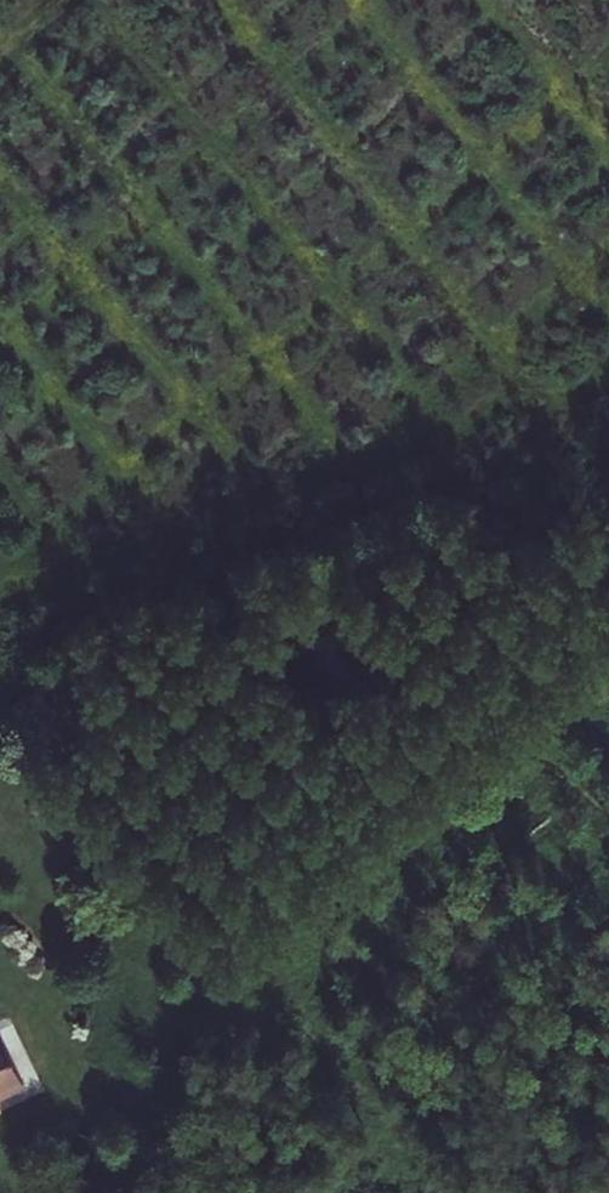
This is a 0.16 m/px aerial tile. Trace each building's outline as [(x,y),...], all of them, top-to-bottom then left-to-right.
[(24,1084),(1,1036),(0,1037),(0,1095),(24,1084)]
